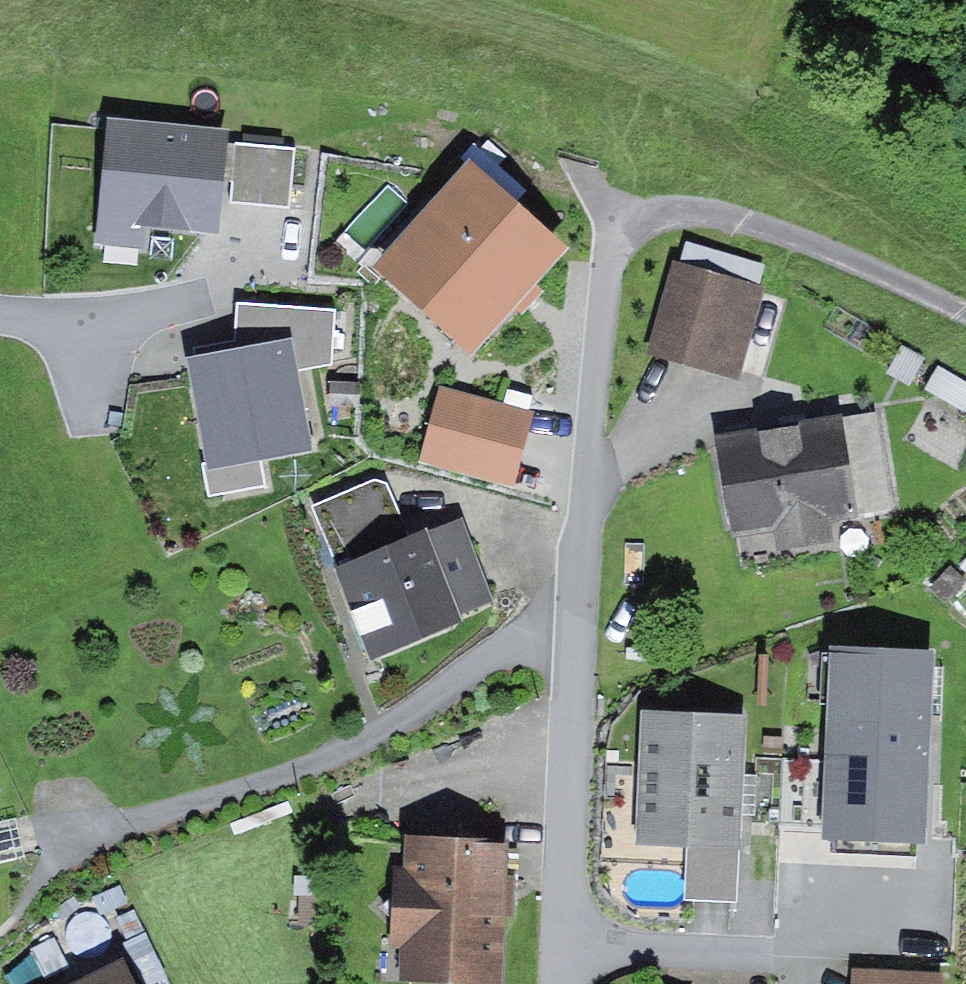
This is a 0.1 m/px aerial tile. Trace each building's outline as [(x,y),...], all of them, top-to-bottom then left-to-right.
[(233,128),(107,112),(90,247),(146,254),(149,227),(219,236),(233,128)] [(296,148),(239,142),(232,202),(289,209),(296,148)] [(471,353),(569,246),(474,160),(376,267),(471,353)] [(688,241),(682,261),(760,283),(766,263),(688,241)] [(682,261),(674,259),(649,350),(741,375),(766,284),(760,283),(682,261)] [(194,345),(195,353),(292,337),(298,371),(333,363),(337,307),(238,301),(238,340),(194,345)] [(195,353),(187,355),(205,465),(260,455),(311,447),(298,371),(292,337),(195,353)] [(902,345),(887,371),(909,384),(924,357),(902,345)] [(938,365),(925,388),(965,412),(965,381),(938,365)] [(530,413),(441,389),(421,461),(510,485),(530,413)] [(876,409),(718,433),(732,529),(773,523),(777,548),(835,539),(832,518),(891,509),(876,409)] [(265,483),(260,455),(205,465),(210,493),(265,483)] [(313,504),(337,566),(410,537),(386,482),(374,478),(313,504)] [(410,537),(337,566),(373,654),(466,616),(463,610),(492,598),(459,517),(410,537)] [(935,647),(831,642),(821,834),(925,839),(935,647)] [(747,711),(643,706),(637,839),(687,841),(740,844),(747,711)] [(0,821),(0,861),(26,857),(16,818),(0,821)] [(512,837),(406,832),(404,865),(394,865),(389,944),(402,944),(401,977),(504,983),(512,837)] [(740,844),(687,841),(684,897),(737,900),(740,844)] [(325,893),(299,893),(298,924),(324,925),(325,893)] [(72,983),(137,983),(124,958),(72,983)] [(851,983),(943,983),(944,969),(852,965),(851,983)]
